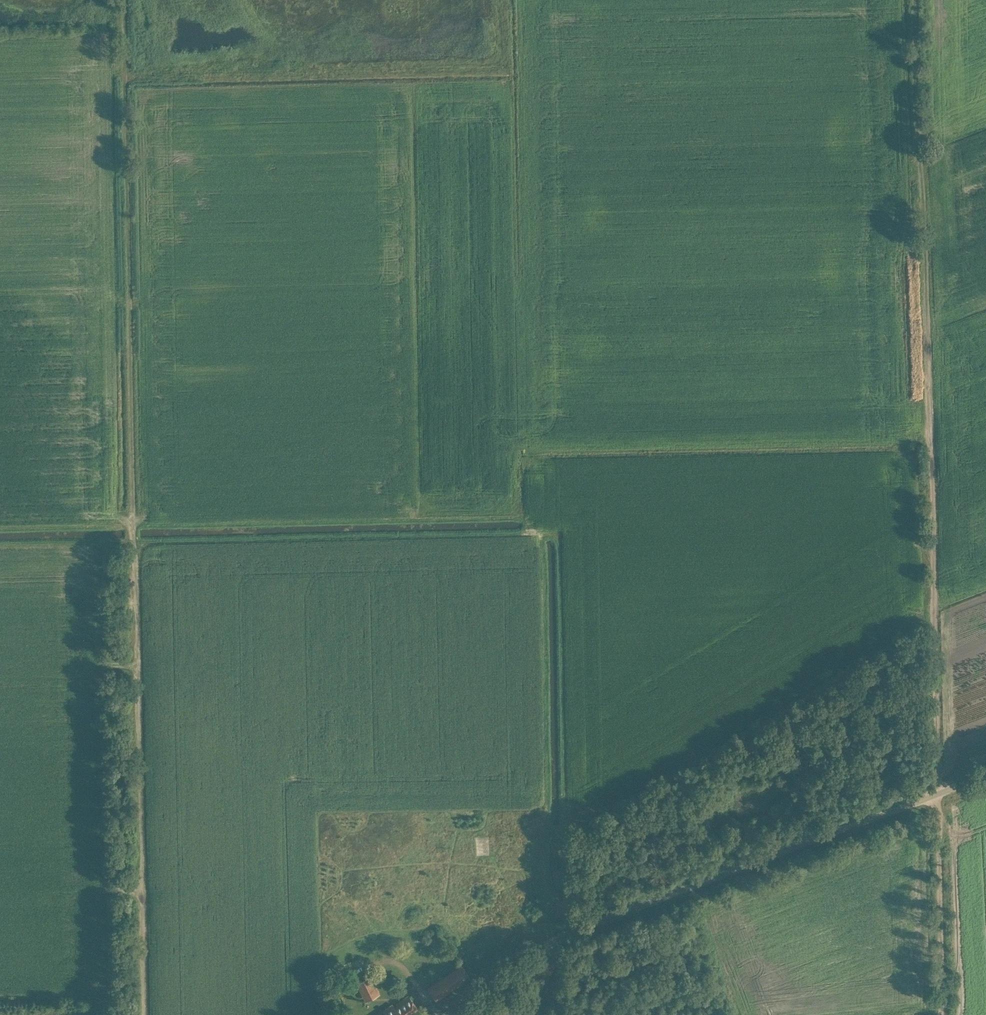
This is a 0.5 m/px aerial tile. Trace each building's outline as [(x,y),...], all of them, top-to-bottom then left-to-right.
[(428,986),(431,990),(436,999),(470,976),(462,964),(428,986)] [(356,982),(365,999),(379,993),(371,975),(356,982)] [(419,1009),(409,996),(408,994),(396,1004),(394,1002),(384,1010),(386,1013),(384,1014),(411,1014),(419,1009)]
